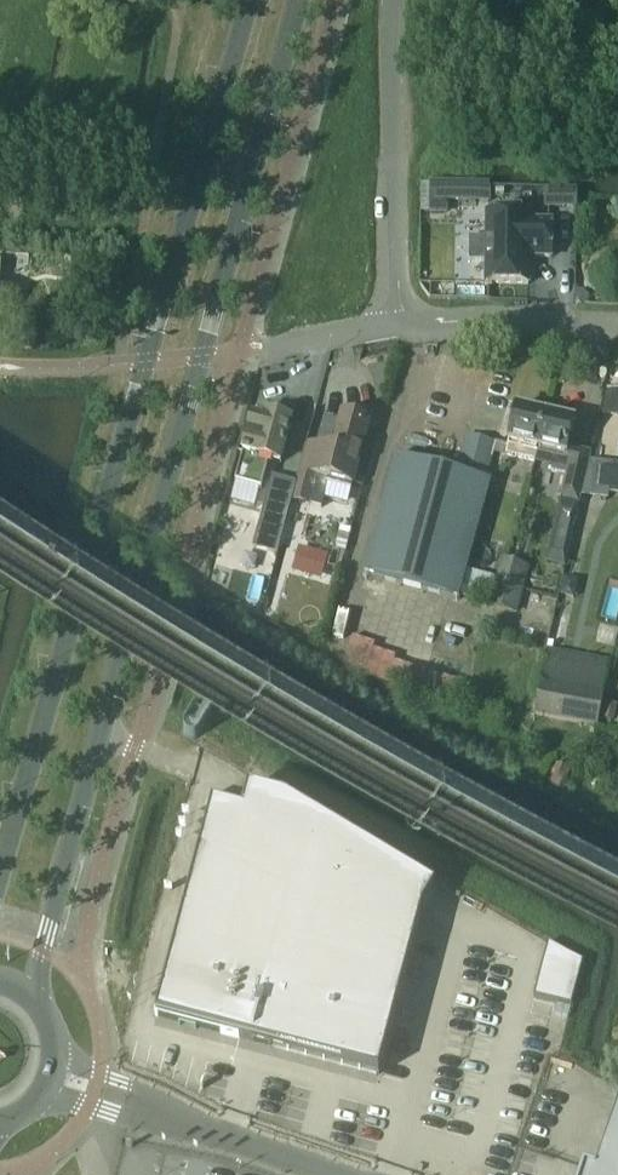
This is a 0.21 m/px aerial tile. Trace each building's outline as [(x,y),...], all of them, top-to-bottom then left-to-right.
[(486,240),(469,240),(469,261),(486,262),(485,284),(528,285),(528,258),(550,258),(551,223),(541,223),(528,223),(528,215),(486,215),(486,240)] [(18,333),(18,349),(34,349),(34,333),(18,333)] [(278,463),(292,414),(267,407),(262,424),(249,421),(233,484),(259,490),(267,460),(278,463)] [(526,411),(517,409),(506,456),(535,462),(536,456),(546,413),(527,408),(526,411)] [(342,416),(333,451),(307,445),(292,500),(310,505),(314,489),(345,497),(348,485),(351,486),(368,423),(363,421),(365,417),(348,412),(347,417),(342,416)] [(564,417),(546,413),(536,456),(554,460),(551,472),(566,476),(560,500),(562,501),(560,509),(575,512),(590,454),(567,449),(573,422),(564,420),(564,417)] [(468,438),(458,472),(488,480),(497,446),(468,438)] [(488,480),(458,472),(395,456),(364,574),(460,600),(460,598),(467,572),(491,481),(488,480)] [(607,496),(617,497),(617,465),(611,464),(607,496)] [(340,528),(337,538),(335,548),(346,551),(351,531),(340,528)] [(518,613),(530,567),(502,560),(496,580),(490,606),(518,613)] [(467,572),(460,598),(490,606),(496,580),(467,572)] [(598,720),(601,703),(608,662),(547,649),(540,683),(534,715),(596,727),(598,720)] [(601,703),(598,720),(607,721),(610,704),(604,703),(601,703)] [(211,805),(155,1017),(378,1075),(422,910),(434,889),(284,799),(247,789),(242,813),(211,805)] [(547,944),(533,999),(570,1009),(585,954),(547,944)] [(595,1172),(583,1167),(580,1174),(617,1174),(617,1103),(595,1172)]
